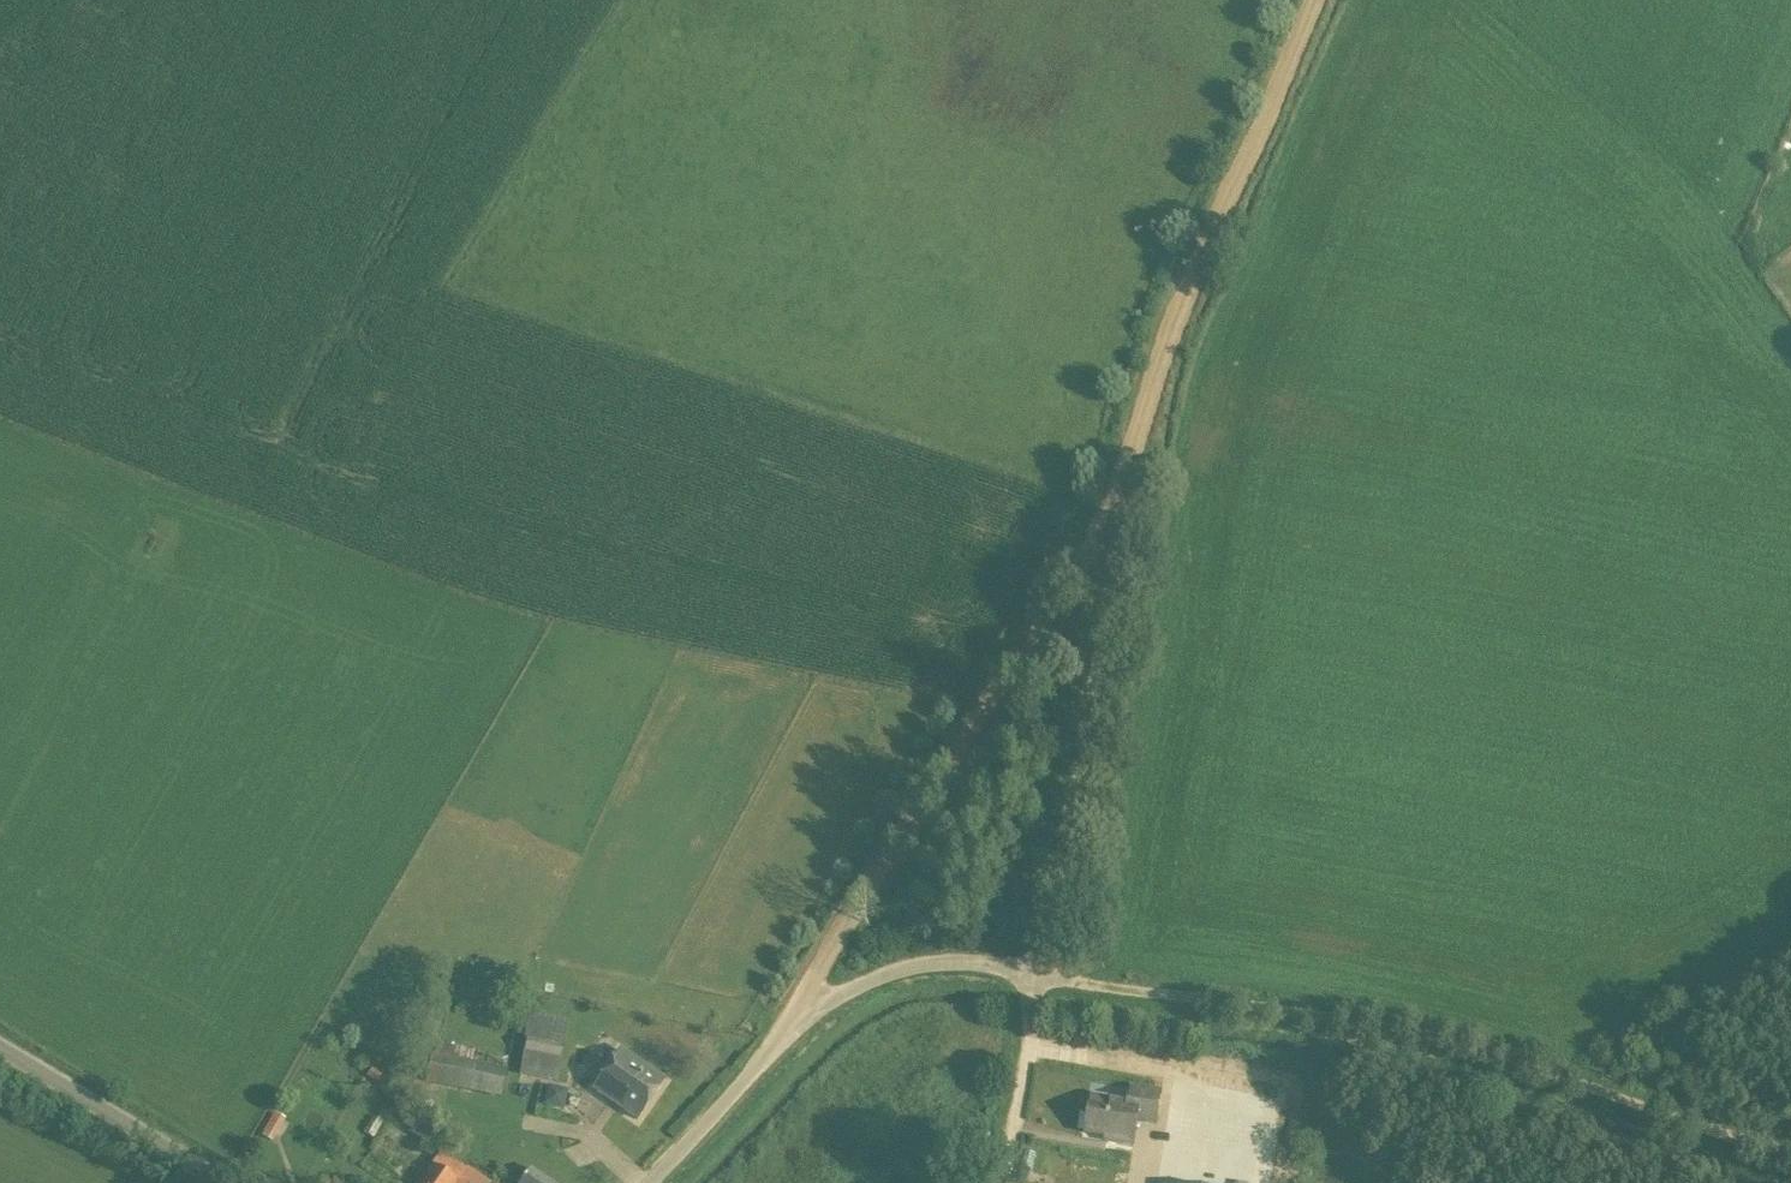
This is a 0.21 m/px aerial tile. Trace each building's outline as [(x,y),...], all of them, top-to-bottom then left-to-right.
[(556,1082),(570,1021),(529,1013),(523,1042),(526,1043),(519,1074),(556,1082)] [(460,1048),(457,1059),(476,1062),(478,1052),(460,1048)] [(637,1119),(664,1081),(619,1050),(592,1089),(637,1119)] [(451,1088),(457,1059),(432,1053),(426,1082),(451,1088)] [(508,1069),(483,1064),(477,1093),(502,1098),(508,1069)] [(1159,1123),(1164,1092),(1134,1088),(1132,1101),(1096,1095),(1090,1134),(1107,1136),(1107,1140),(1135,1144),(1139,1120),(1159,1123)] [(272,1142),(285,1119),(275,1113),(261,1135),(272,1142)] [(431,1164),(419,1182),(418,1182),(458,1182),(431,1164)] [(533,1167),(522,1182),(556,1182),(533,1167)]
